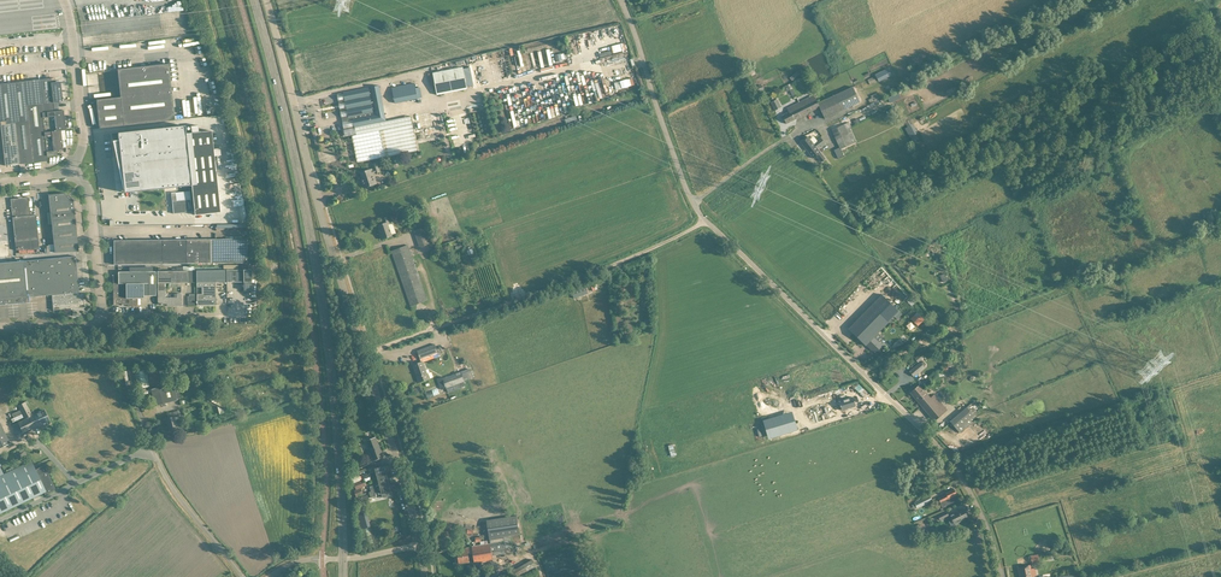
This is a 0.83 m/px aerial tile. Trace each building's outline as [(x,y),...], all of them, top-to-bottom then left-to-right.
[(613,55),(623,52),(621,45),(611,47),(613,55)] [(98,114),(173,105),(168,63),(117,69),(120,97),(96,100),(98,114)] [(437,95),(467,89),(463,67),(433,72),(437,95)] [(630,68),(625,69),(626,74),(620,75),(621,79),(632,77),(630,68)] [(889,69),(876,76),(879,81),(892,75),(889,69)] [(799,74),(797,72),(790,78),(792,81),(799,74)] [(55,82),(55,78),(24,81),(27,105),(62,101),(60,81),(55,82)] [(15,123),(29,122),(27,105),(24,81),(0,84),(0,120),(1,125),(15,123)] [(416,88),(415,83),(392,88),(395,103),(422,97),(420,87),(416,88)] [(386,121),(379,85),(344,92),(349,117),(354,116),(354,118),(353,119),(356,135),(352,135),(357,162),(418,151),(411,116),(386,121)] [(853,86),(836,94),(844,110),(860,102),(853,86)] [(887,98),(890,103),(901,98),(898,93),(887,98)] [(825,119),(844,110),(836,94),(818,103),(819,107),(825,119)] [(811,100),(810,97),(799,102),(805,114),(819,107),(818,103),(816,98),(811,100)] [(59,111),(58,102),(63,101),(62,101),(27,105),(29,122),(30,134),(44,132),(61,130),(61,131),(66,130),(63,110),(59,111)] [(786,124),(805,114),(799,102),(787,108),(789,112),(782,115),(786,124)] [(99,128),(175,120),(173,105),(98,114),(99,128)] [(548,120),(546,112),(539,113),(541,121),(548,120)] [(578,116),(567,118),(568,124),(579,122),(578,116)] [(19,164),(33,162),(30,134),(29,122),(15,123),(19,164)] [(848,134),(852,143),(856,142),(850,128),(852,127),(849,122),(844,124),(846,129),(848,134)] [(5,165),(19,164),(15,123),(1,125),(5,165)] [(844,124),(832,130),(836,140),(840,147),(834,150),(838,159),(844,156),(841,149),(852,143),(848,134),(846,129),(844,124)] [(912,124),(905,128),(910,137),(917,133),(912,124)] [(118,140),(113,141),(116,156),(120,156),(123,189),(124,193),(191,185),(195,215),(201,214),(220,212),(215,168),(215,162),(211,131),(205,131),(198,132),(192,133),(186,133),(185,133),(184,126),(117,133),(118,140)] [(47,157),(58,155),(57,151),(63,150),(61,131),(61,130),(44,132),(47,157)] [(47,161),(47,157),(44,132),(30,134),(33,162),(47,161)] [(808,136),(801,142),(808,152),(816,146),(810,139),(808,136)] [(816,146),(808,152),(813,158),(816,156),(821,162),(825,159),(820,152),(817,148),(816,146)] [(322,162),(337,156),(335,151),(320,157),(322,162)] [(348,158),(336,166),(339,171),(351,163),(348,158)] [(329,162),(332,173),(337,172),(334,160),(329,162)] [(380,172),(377,162),(373,164),(374,169),(371,171),(371,169),(361,173),(363,181),(362,181),(364,188),(375,184),(372,174),(375,172),(376,173),(380,172)] [(176,192),(171,192),(173,213),(192,211),(190,199),(177,201),(176,192)] [(71,199),(66,195),(65,193),(48,195),(50,211),(74,209),(73,199),(71,199)] [(35,215),(30,215),(28,197),(21,198),(26,250),(39,249),(35,215)] [(16,250),(26,250),(21,198),(10,199),(16,250)] [(53,236),(77,233),(74,209),(50,211),(53,236)] [(379,233),(381,239),(392,236),(388,225),(390,224),(388,217),(383,219),(384,223),(378,225),(380,233),(379,233)] [(216,223),(217,239),(232,238),(231,231),(245,230),(245,223),(236,224),(236,222),(216,223)] [(424,227),(414,230),(415,235),(419,247),(429,243),(425,231),(424,227)] [(55,252),(79,251),(77,233),(53,236),(55,252)] [(211,263),(247,263),(247,238),(210,239),(211,263)] [(162,264),(187,263),(186,239),(162,240),(162,264)] [(187,263),(211,263),(210,239),(186,239),(187,263)] [(114,264),(162,264),(162,240),(114,240),(114,264)] [(411,306),(427,300),(408,245),(392,251),(411,306)] [(76,256),(0,263),(0,304),(29,301),(29,297),(52,295),(53,310),(71,308),(71,310),(73,310),(73,308),(84,307),(83,293),(79,294),(76,256)] [(243,288),(246,290),(252,290),(251,269),(226,270),(227,282),(243,282),(243,288)] [(197,301),(196,301),(196,303),(197,303),(197,305),(205,305),(205,304),(208,303),(208,305),(216,305),(216,297),(215,297),(215,293),(215,287),(215,282),(227,282),(226,270),(196,270),(196,282),(197,287),(202,287),(202,294),(197,294),(197,301)] [(118,275),(113,275),(113,305),(119,305),(122,305),(123,305),(127,305),(130,305),(130,306),(138,306),(138,305),(138,299),(138,298),(143,298),(143,295),(156,295),(156,271),(153,271),(152,271),(148,271),(129,271),(118,272),(118,275)] [(179,287),(179,283),(195,283),(195,271),(157,271),(157,283),(158,283),(165,283),(175,283),(175,287),(179,287)] [(943,284),(948,281),(944,273),(939,276),(943,284)] [(873,280),(864,283),(867,290),(875,287),(873,280)] [(165,297),(165,283),(158,283),(158,288),(157,288),(158,292),(158,297),(158,304),(161,304),(161,305),(162,305),(162,304),(169,304),(169,306),(182,306),(181,294),(176,294),(176,297),(165,297)] [(586,286),(571,291),(573,296),(587,291),(587,289),(586,286)] [(878,333),(894,316),(897,319),(902,314),(882,294),(848,329),(865,345),(866,346),(866,345),(867,344),(869,345),(868,346),(872,350),(873,351),(876,349),(878,350),(883,345),(874,337),(878,333)] [(819,306),(823,316),(839,309),(835,299),(819,306)] [(917,312),(911,319),(918,326),(925,320),(917,312)] [(421,359),(438,353),(435,344),(417,351),(421,359)] [(920,354),(914,358),(918,362),(923,357),(920,354)] [(419,363),(413,365),(418,377),(417,377),(419,382),(429,378),(430,378),(428,373),(427,374),(423,361),(419,363)] [(916,377),(927,367),(921,361),(910,371),(916,377)] [(470,367),(461,370),(461,371),(461,372),(463,372),(466,380),(474,378),(470,367)] [(137,385),(148,383),(145,369),(134,372),(137,385)] [(442,376),(437,378),(441,389),(446,388),(448,393),(467,386),(465,381),(466,380),(463,372),(461,372),(461,371),(443,378),(442,376)] [(921,383),(920,384),(925,389),(932,382),(932,381),(937,377),(937,376),(938,376),(936,374),(934,372),(925,380),(921,383)] [(919,384),(910,392),(935,421),(948,410),(934,394),(930,397),(919,384)] [(181,399),(178,385),(174,386),(170,387),(161,389),(160,389),(159,387),(150,390),(153,403),(154,406),(165,403),(178,400),(181,399)] [(853,397),(839,401),(842,410),(856,406),(853,397)] [(223,398),(212,401),(213,406),(218,404),(220,414),(227,412),(223,398)] [(33,410),(30,411),(25,401),(18,405),(25,419),(12,425),(16,435),(30,429),(31,430),(41,426),(40,424),(49,420),(44,410),(35,414),(33,410)] [(962,411),(950,421),(959,432),(956,435),(963,443),(975,433),(968,425),(976,418),(975,417),(974,415),(977,412),(970,404),(967,407),(962,411)] [(178,411),(167,413),(168,418),(166,418),(169,431),(181,427),(178,416),(179,416),(178,411)] [(792,412),(763,420),(769,439),(797,430),(792,412)] [(1,448),(9,443),(1,426),(0,424),(0,448),(1,448)] [(366,441),(374,461),(377,460),(382,458),(384,457),(376,437),(366,441)] [(35,470),(31,461),(0,476),(0,513),(44,492),(45,494),(55,489),(44,465),(35,470)] [(370,476),(386,472),(384,466),(375,468),(376,471),(369,473),(370,476)] [(377,478),(378,481),(387,478),(386,472),(370,476),(371,480),(377,478)] [(352,477),(348,478),(351,483),(351,484),(354,483),(361,480),(361,479),(358,474),(352,476),(352,477)] [(370,486),(371,490),(373,489),(389,485),(387,478),(378,481),(379,484),(370,486)] [(361,480),(354,483),(357,489),(361,488),(367,485),(364,479),(363,479),(361,480)] [(369,492),(370,497),(375,496),(374,493),(378,492),(379,494),(381,493),(382,493),(383,497),(391,495),(390,491),(389,485),(373,489),(371,490),(371,491),(370,491),(369,492)] [(361,488),(357,489),(355,490),(356,492),(357,497),(363,494),(361,488)] [(946,494),(938,498),(940,501),(940,502),(943,507),(958,500),(956,495),(957,495),(954,488),(948,491),(945,492),(946,494)] [(364,503),(370,501),(368,495),(357,499),(360,509),(365,508),(364,503)] [(915,503),(918,508),(932,500),(930,495),(915,503)] [(950,515),(954,524),(963,519),(967,516),(964,509),(954,514),(954,513),(950,515)] [(946,511),(938,515),(940,520),(949,516),(946,511)] [(489,536),(490,543),(472,546),(472,548),(466,548),(466,550),(457,551),(458,563),(469,561),(468,554),(473,553),(474,563),(493,560),(492,555),(506,553),(505,549),(511,548),(509,535),(519,534),(517,516),(487,520),(489,536)] [(1031,556),(1032,563),(1039,561),(1038,555),(1031,556)] [(532,559),(524,564),(529,572),(537,568),(532,559)] [(1031,568),(1030,565),(1019,567),(1020,576),(1032,576),(1037,575),(1035,568),(1031,568)]
